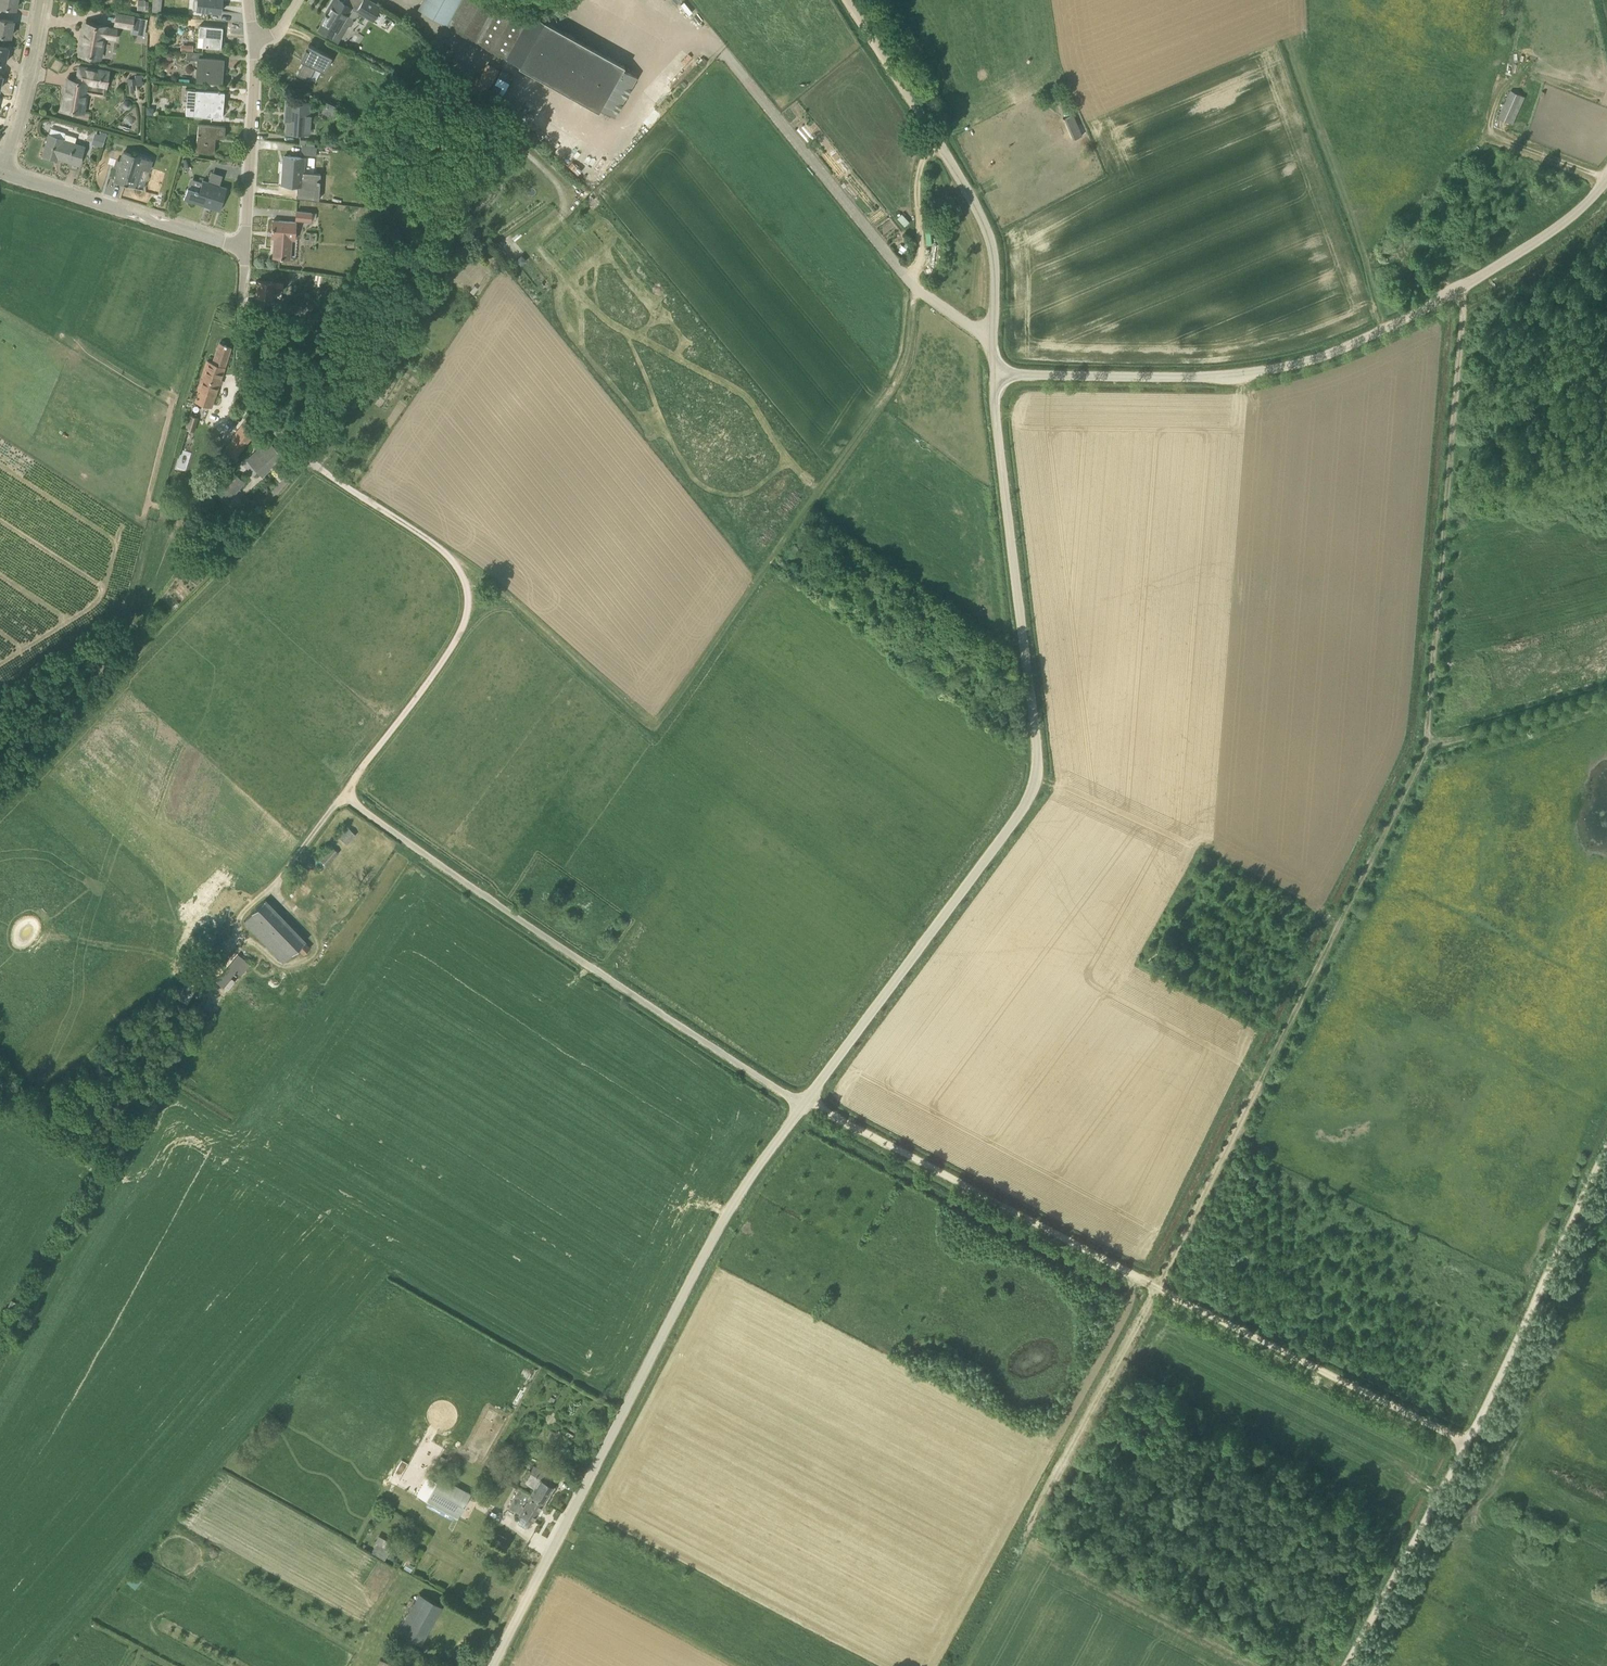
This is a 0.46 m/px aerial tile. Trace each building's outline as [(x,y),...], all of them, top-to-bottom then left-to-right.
[(16,9),(16,5),(17,0),(0,0),(0,6),(16,9)] [(149,14),(150,2),(148,2),(148,0),(140,0),(140,2),(142,2),(141,13),(149,14)] [(152,10),(161,11),(161,0),(153,0),(152,10)] [(191,9),(200,10),(212,11),(221,12),(222,6),(222,0),(192,0),(191,9)] [(352,17),(347,14),(351,7),(339,0),(335,0),(327,14),(325,13),(324,14),(326,15),(318,29),(332,36),(335,30),(337,31),(342,23),(348,26),(351,25),(353,21),(352,17)] [(381,7),(370,0),(364,0),(358,11),(373,21),(381,7)] [(504,57),(529,13),(506,0),(423,0),(418,9),(504,57)] [(544,22),(529,13),(504,57),(518,65),(518,67),(521,68),(598,112),(600,109),(614,117),(637,78),(622,70),(624,67),(544,22)] [(132,27),(134,16),(117,14),(115,24),(132,27)] [(11,36),(14,21),(0,18),(0,34),(11,36)] [(82,41),(79,54),(99,58),(100,58),(103,44),(104,37),(109,37),(115,39),(117,29),(107,27),(106,27),(106,26),(93,24),(87,23),(85,33),(83,33),(82,41)] [(199,36),(198,46),(202,47),(221,48),(222,36),(219,36),(220,27),(200,25),(200,27),(199,36)] [(1,69),(2,62),(6,62),(9,47),(0,45),(0,69),(1,69)] [(318,56),(306,49),(291,76),(313,89),(322,74),(311,68),(318,56)] [(199,60),(197,81),(222,83),(224,59),(199,57),(199,52),(187,51),(187,60),(199,60)] [(444,59),(437,65),(447,75),(453,69),(444,59)] [(498,68),(484,62),(476,82),(491,87),(498,68)] [(63,101),(62,109),(84,112),(86,100),(87,93),(88,86),(107,89),(110,71),(83,67),(79,66),(78,70),(77,80),(67,78),(66,88),(64,96),(63,101)] [(128,78),(129,93),(134,92),(133,84),(140,83),(139,74),(135,74),(136,77),(128,78)] [(1514,123),(1524,94),(1508,89),(1499,118),(1514,123)] [(197,90),(195,115),(223,117),(225,92),(220,92),(220,90),(218,90),(218,91),(197,90)] [(122,103),(122,104),(123,106),(123,107),(124,108),(125,109),(126,109),(127,109),(129,109),(130,108),(131,107),(132,106),(132,105),(132,104),(132,103),(132,102),(131,101),(130,100),(128,99),(127,99),(126,99),(125,100),(124,101),(123,102),(122,103)] [(286,135),(287,131),(310,133),(312,103),(286,101),(285,121),(287,122),(287,124),(282,124),(281,134),(286,135)] [(325,101),(321,112),(328,115),(332,104),(325,101)] [(1074,115),(1065,119),(1074,139),(1083,135),(1074,115)] [(429,123),(431,137),(439,136),(436,121),(429,123)] [(198,124),(196,151),(214,153),(215,141),(214,141),(214,137),(225,138),(225,126),(198,124)] [(102,147),(107,134),(100,132),(99,135),(95,134),(91,144),(102,147)] [(84,146),(75,143),(77,137),(65,134),(63,140),(49,135),(43,155),(57,159),(58,156),(65,158),(64,160),(71,162),(69,168),(77,170),(84,146)] [(463,139),(464,149),(476,149),(476,138),(463,139)] [(300,154),(316,155),(317,146),(301,145),(300,154)] [(124,151),(119,168),(115,180),(124,182),(123,183),(135,186),(141,167),(149,170),(152,160),(124,151)] [(283,170),(282,184),(297,185),(296,199),(311,201),(312,191),(317,191),(321,191),(327,192),(327,188),(330,188),(331,179),(322,178),(314,177),(311,177),(303,176),(301,176),(301,171),(302,157),(284,156),(284,164),(283,170)] [(188,188),(184,199),(219,210),(220,210),(227,188),(203,180),(199,191),(188,188)] [(311,221),(311,219),(312,212),(296,211),(296,219),(311,221)] [(273,257),(287,258),(288,239),(295,239),(296,222),(273,220),(272,233),(275,233),(273,257)] [(256,296),(270,298),(273,298),(274,289),(283,290),(284,282),(258,280),(256,296)] [(312,315),(309,323),(317,325),(320,317),(312,315)] [(195,401),(207,405),(207,402),(212,404),(215,395),(231,347),(226,346),(226,345),(225,344),(224,345),(220,343),(212,363),(207,361),(198,389),(199,389),(195,401)] [(189,415),(185,429),(189,430),(194,417),(192,416),(189,415)] [(246,419),(233,437),(245,446),(258,428),(246,419)] [(249,462),(258,472),(261,475),(283,456),(279,451),(279,450),(278,449),(277,449),(270,441),(263,447),(262,446),(253,454),(254,456),(248,461),(249,462)] [(179,463),(187,466),(192,452),(184,449),(179,463)] [(229,502),(234,495),(245,481),(235,474),(219,495),(229,502)] [(191,519),(188,529),(193,531),(197,521),(191,519)] [(346,844),(355,834),(347,826),(338,836),(346,844)] [(327,865),(339,852),(331,845),(319,858),(327,865)] [(306,902),(313,891),(303,885),(297,896),(306,902)] [(310,948),(265,900),(252,912),(264,925),(258,931),(286,959),(298,948),(304,954),(310,948)] [(236,971),(240,975),(250,964),(245,959),(248,955),(241,949),(214,979),(222,987),(236,971)] [(188,979),(177,997),(185,1002),(197,984),(188,979)] [(515,1450),(508,1462),(519,1468),(526,1455),(515,1450)] [(490,1457),(480,1451),(473,1462),(483,1468),(490,1457)] [(445,1459),(441,1457),(436,1466),(440,1468),(445,1459)] [(531,1487),(528,1492),(527,1493),(544,1503),(554,1485),(549,1482),(552,1477),(533,1466),(524,1483),(531,1487)] [(437,1481),(429,1478),(418,1496),(427,1500),(426,1502),(457,1518),(471,1493),(440,1476),(437,1481)] [(527,1493),(528,1492),(519,1487),(508,1506),(522,1514),(517,1522),(527,1528),(532,1520),(533,1521),(544,1503),(527,1493)] [(389,1549),(377,1543),(372,1553),(384,1559),(389,1549)] [(407,1562),(404,1568),(410,1572),(414,1566),(407,1562)] [(127,1581),(135,1587),(141,1578),(133,1573),(127,1581)] [(420,1644),(439,1604),(417,1593),(397,1633),(420,1644)] [(409,1646),(407,1650),(412,1652),(410,1657),(416,1660),(420,1652),(415,1650),(416,1649),(409,1646)]
